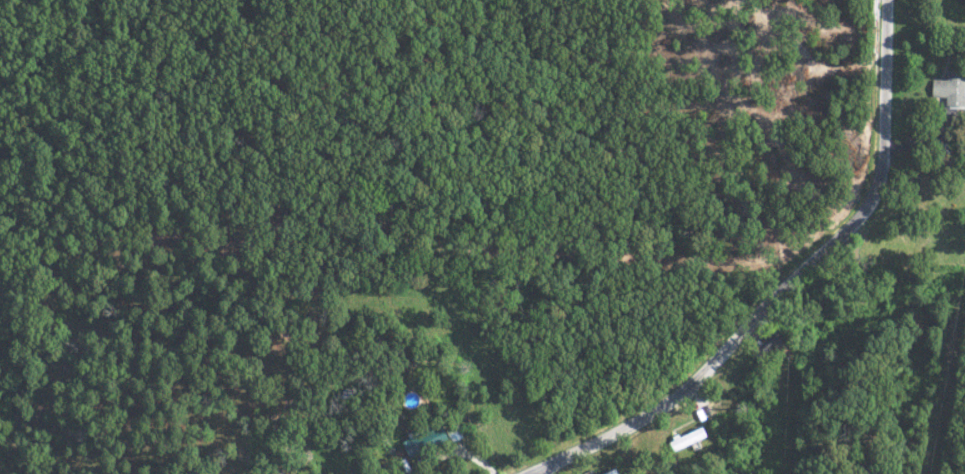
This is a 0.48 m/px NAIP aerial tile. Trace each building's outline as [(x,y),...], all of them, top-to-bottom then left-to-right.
[(960,107),(961,96),(964,96),(964,75),(943,74),(943,79),(928,79),(928,96),(942,97),(941,106),(960,107)] [(402,441),(409,459),(465,438),(459,424),(446,429),(444,424),(433,428),(430,423),(409,431),(411,437),(402,441)] [(672,437),(675,448),(711,437),(708,426),(672,437)]
